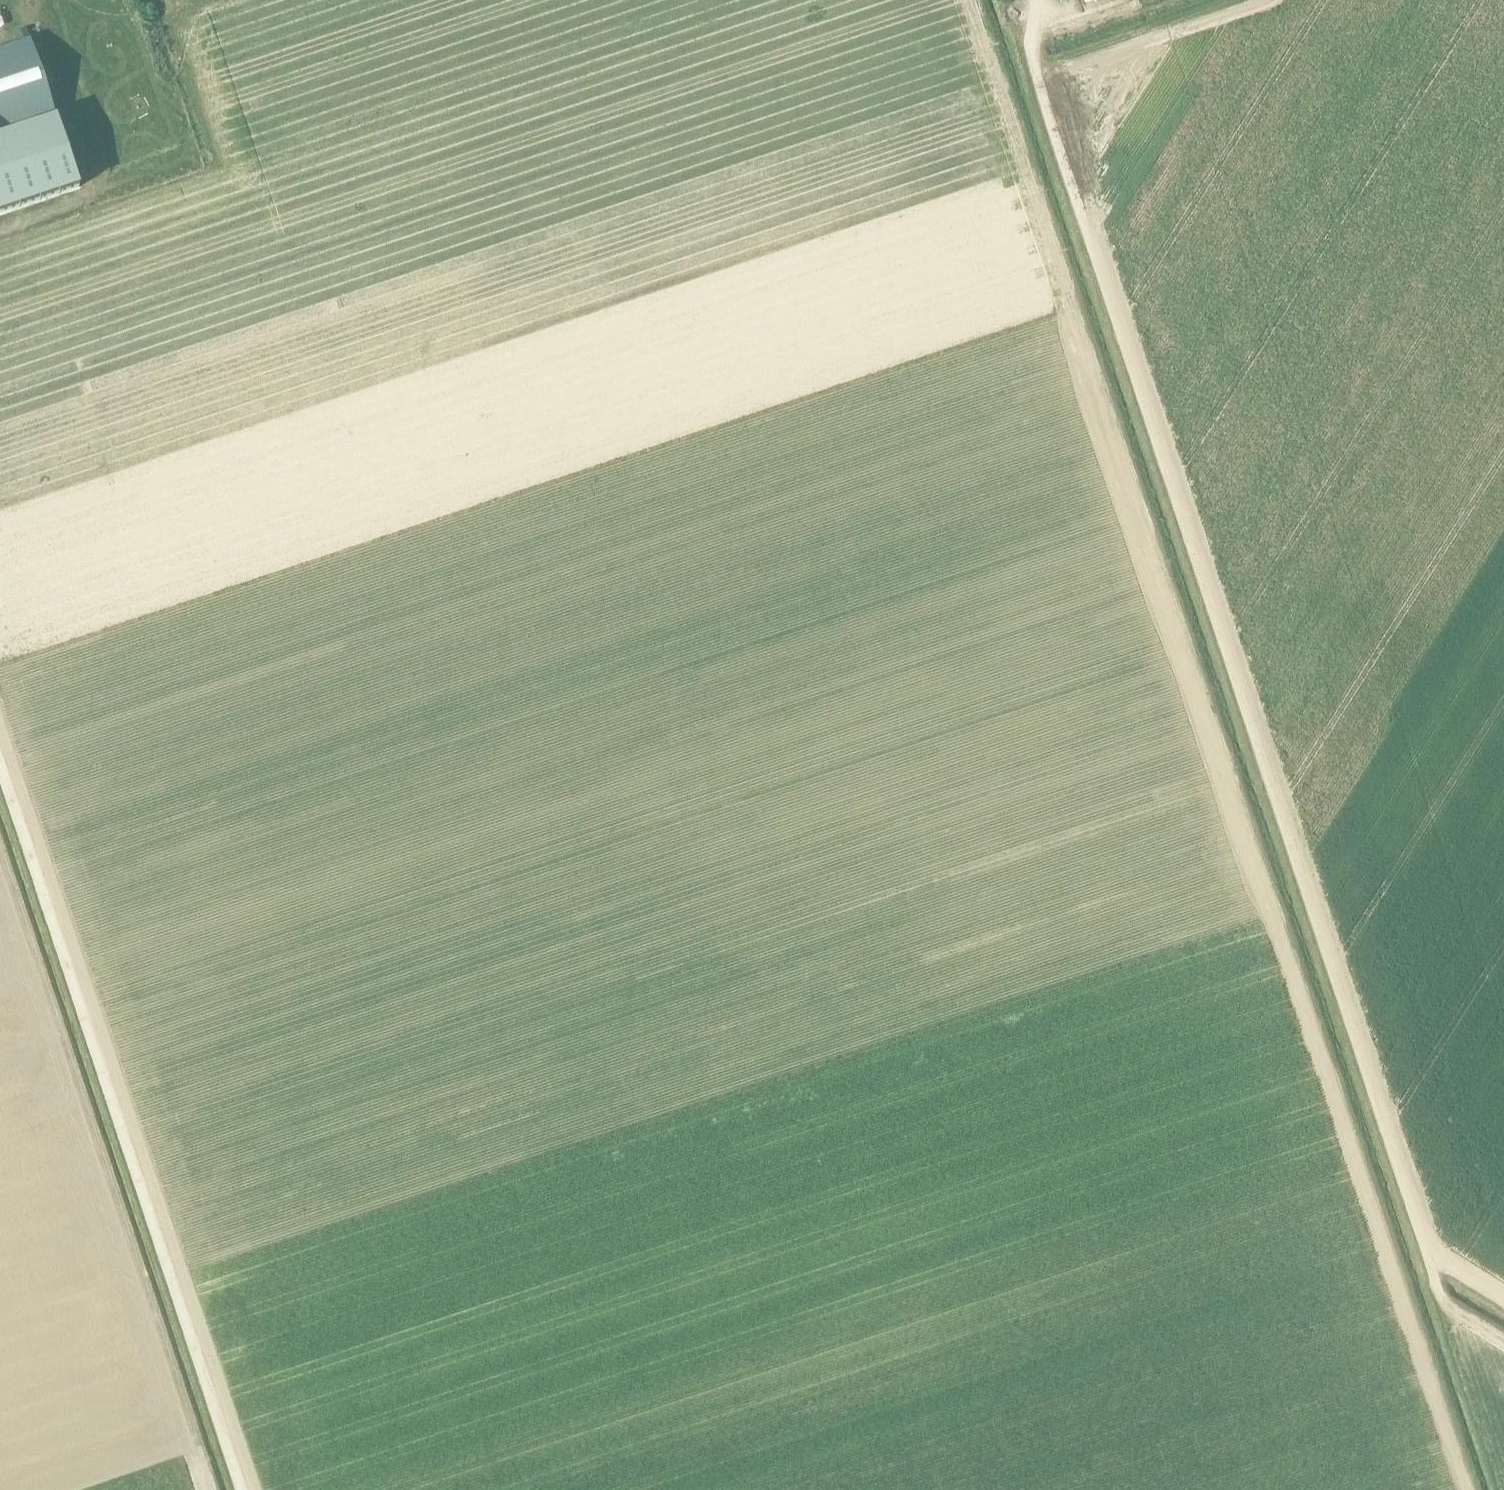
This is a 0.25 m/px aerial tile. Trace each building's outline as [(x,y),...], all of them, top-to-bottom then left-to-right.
[(2,211),(59,192),(36,124),(55,118),(29,41),(0,51),(0,206),(2,211)]
